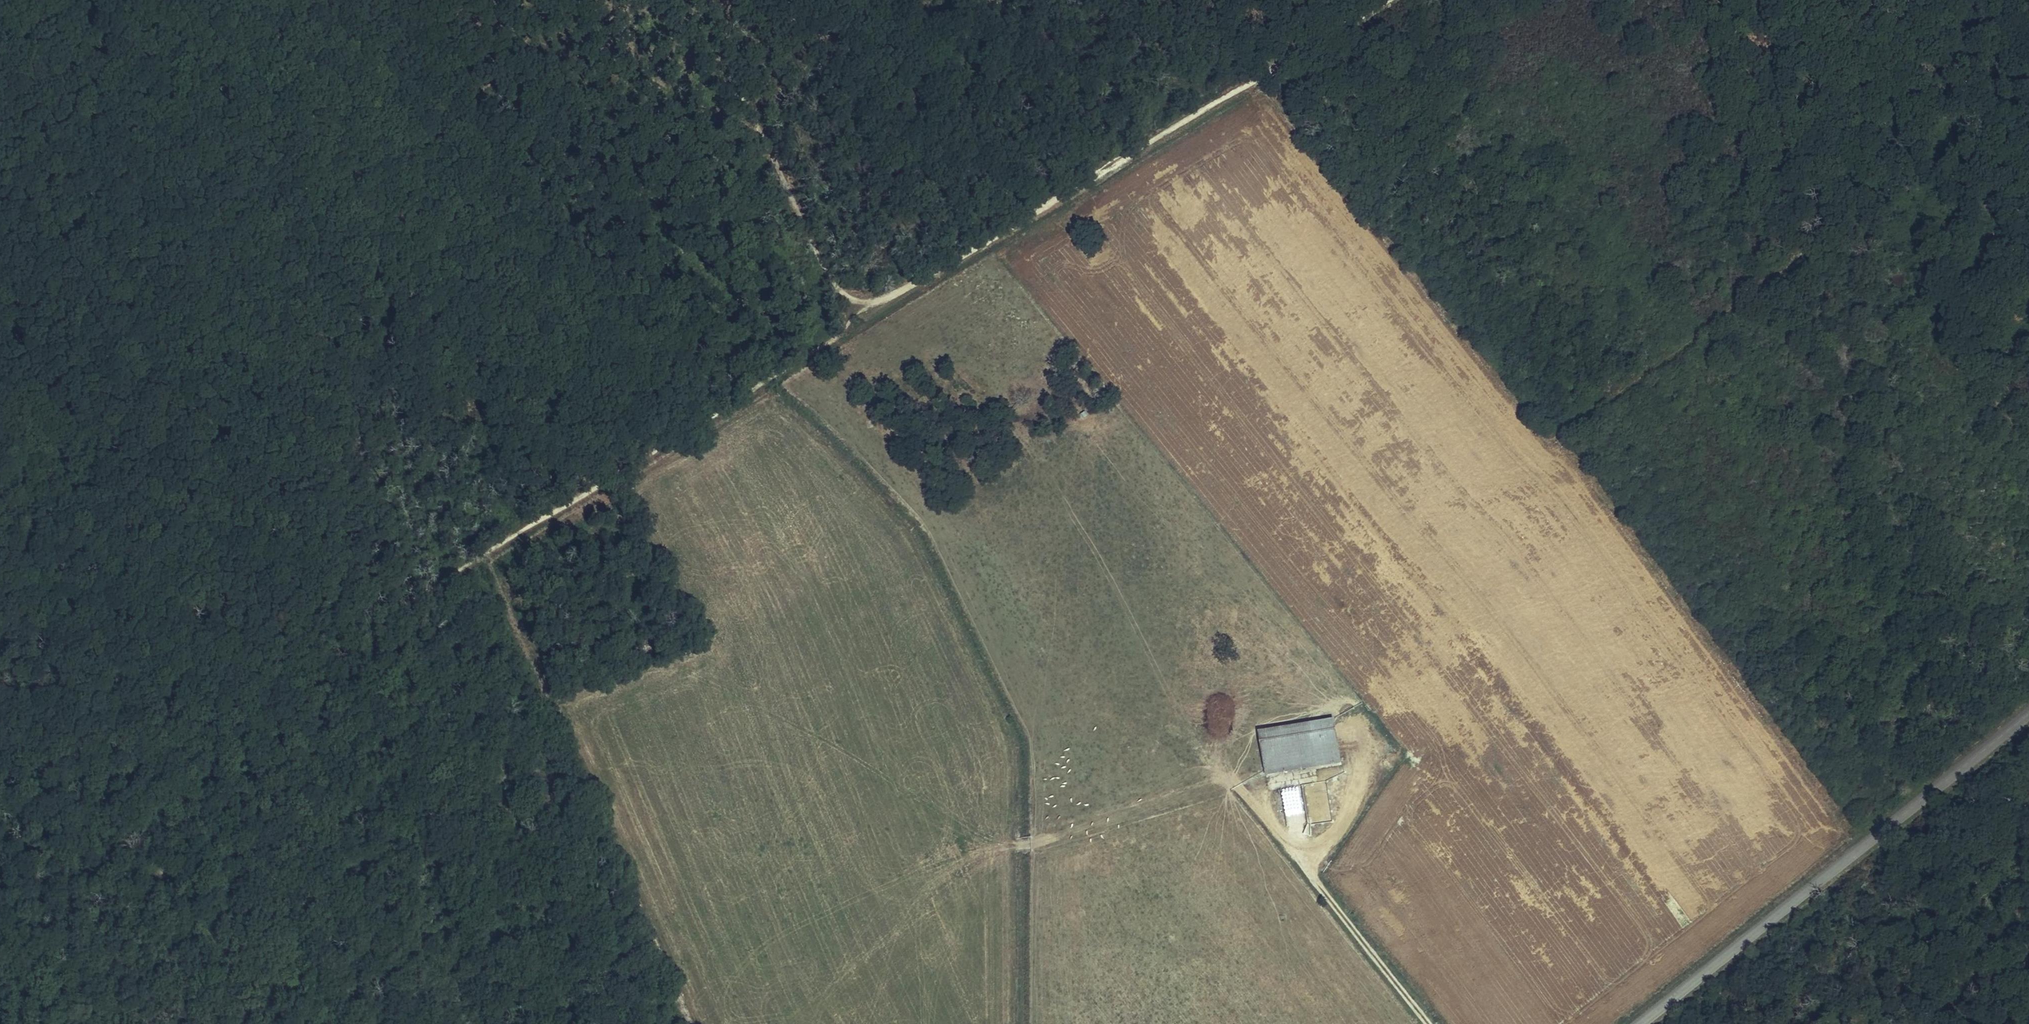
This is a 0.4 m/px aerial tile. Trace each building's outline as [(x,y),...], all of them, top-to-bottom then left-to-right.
[(1261,733),(1268,774),(1342,761),(1335,721),(1261,733)] [(1306,784),(1310,824),(1332,821),(1328,782),(1306,784)] [(1288,817),(1304,814),(1298,785),(1282,788),(1288,817)]
